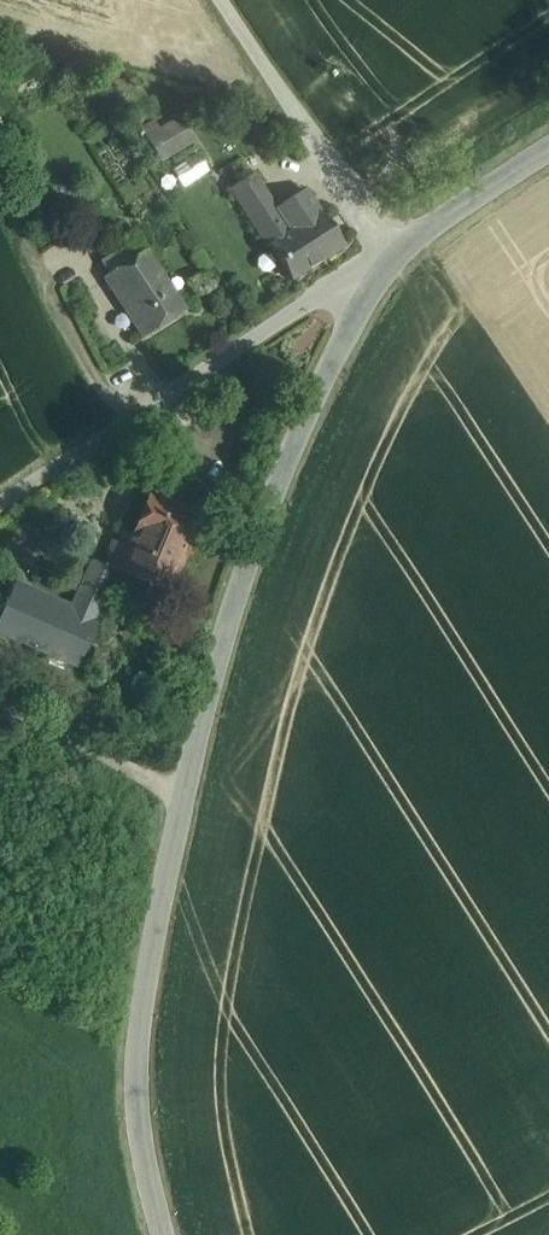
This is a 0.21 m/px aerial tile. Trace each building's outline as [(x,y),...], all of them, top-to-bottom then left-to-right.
[(161,162),(194,142),(178,116),(145,136),(161,162)] [(183,186),(209,170),(198,152),(172,168),(183,186)] [(276,212),(268,200),(246,214),(269,249),(317,217),(302,195),(276,212)] [(317,217),(269,249),(291,283),(310,271),(310,272),(320,265),(343,250),(320,216),(317,217)] [(146,256),(126,225),(114,233),(134,263),(146,256)] [(184,313),(146,256),(134,263),(107,281),(145,338),(184,313)] [(150,497),(131,541),(123,538),(119,549),(113,546),(103,569),(103,570),(117,576),(168,596),(182,563),(201,518),(150,497)] [(90,563),(70,608),(83,614),(103,570),(103,569),(90,563)] [(83,614),(70,608),(15,584),(0,618),(0,635),(76,668),(75,670),(76,671),(99,620),(98,620),(117,576),(103,570),(83,614)]
